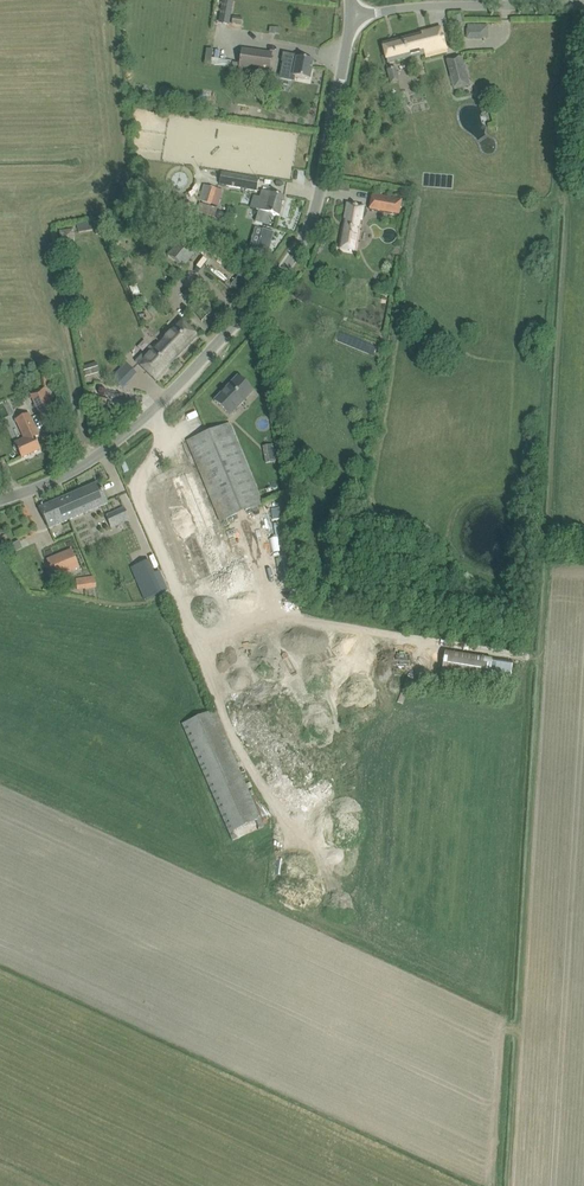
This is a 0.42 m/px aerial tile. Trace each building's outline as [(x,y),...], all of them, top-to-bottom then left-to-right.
[(232,24),(242,26),(243,17),(233,16),(232,24)] [(467,39),(484,39),(484,38),(487,39),(487,25),(467,25),(467,39)] [(382,44),(387,63),(425,54),(426,57),(446,52),(440,29),(382,44)] [(205,63),(232,66),(232,59),(214,57),(214,49),(207,48),(205,63)] [(239,69),(269,73),(272,53),(242,49),(239,69)] [(293,80),(294,76),(310,79),(313,61),(307,59),(307,57),(283,53),(281,61),(284,62),(281,78),(293,80)] [(447,60),(454,89),(469,86),(461,57),(447,60)] [(386,70),(390,84),(399,82),(396,68),(386,70)] [(226,184),(226,185),(256,191),(258,178),(229,173),(228,174),(221,173),(219,183),(226,184)] [(211,204),(216,188),(203,184),(198,200),(211,204)] [(258,210),(255,221),(268,225),(271,214),(279,217),(284,197),(273,194),(271,193),(262,191),(256,210),(258,210)] [(369,209),(399,214),(402,199),(372,194),(369,209)] [(339,249),(355,252),(363,207),(347,204),(339,249)] [(216,212),(216,215),(217,217),(222,219),(225,218),(226,215),(225,213),(219,211),(216,212)] [(60,231),(62,244),(76,241),(74,228),(60,231)] [(250,247),(247,256),(265,262),(265,263),(273,236),(272,236),(272,237),(262,234),(257,250),(250,247)] [(167,255),(182,268),(199,247),(183,236),(167,255)] [(237,275),(233,286),(244,290),(248,279),(237,275)] [(198,336),(180,320),(153,349),(150,346),(135,362),(156,381),(171,366),(170,365),(198,336)] [(82,367),(85,376),(99,372),(96,362),(82,367)] [(127,364),(115,376),(114,377),(121,385),(135,372),(127,364)] [(214,401),(229,416),(253,391),(238,376),(214,401)] [(57,415),(44,388),(30,394),(42,422),(57,415)] [(38,435),(32,421),(29,413),(15,419),(24,439),(15,443),(15,444),(14,447),(15,450),(18,450),(21,459),(40,450),(34,437),(38,435)] [(229,424),(187,441),(220,521),(262,504),(229,424)] [(265,461),(274,461),(274,445),(265,445),(265,461)] [(174,476),(207,573),(229,566),(196,469),(174,476)] [(39,509),(49,529),(106,503),(98,483),(39,509)] [(178,584),(199,577),(169,488),(148,495),(178,584)] [(128,520),(123,508),(115,512),(120,524),(128,520)] [(272,520),(280,518),(279,509),(270,510),(272,520)] [(79,568),(76,560),(71,549),(46,560),(51,571),(54,579),(63,575),(79,568)] [(142,577),(136,580),(144,599),(146,598),(154,595),(162,591),(154,572),(142,577)] [(95,578),(86,579),(76,580),(77,589),(96,587),(95,578)] [(489,678),(492,659),(445,652),(442,670),(489,678)] [(181,723),(232,840),(264,827),(214,709),(181,723)]
